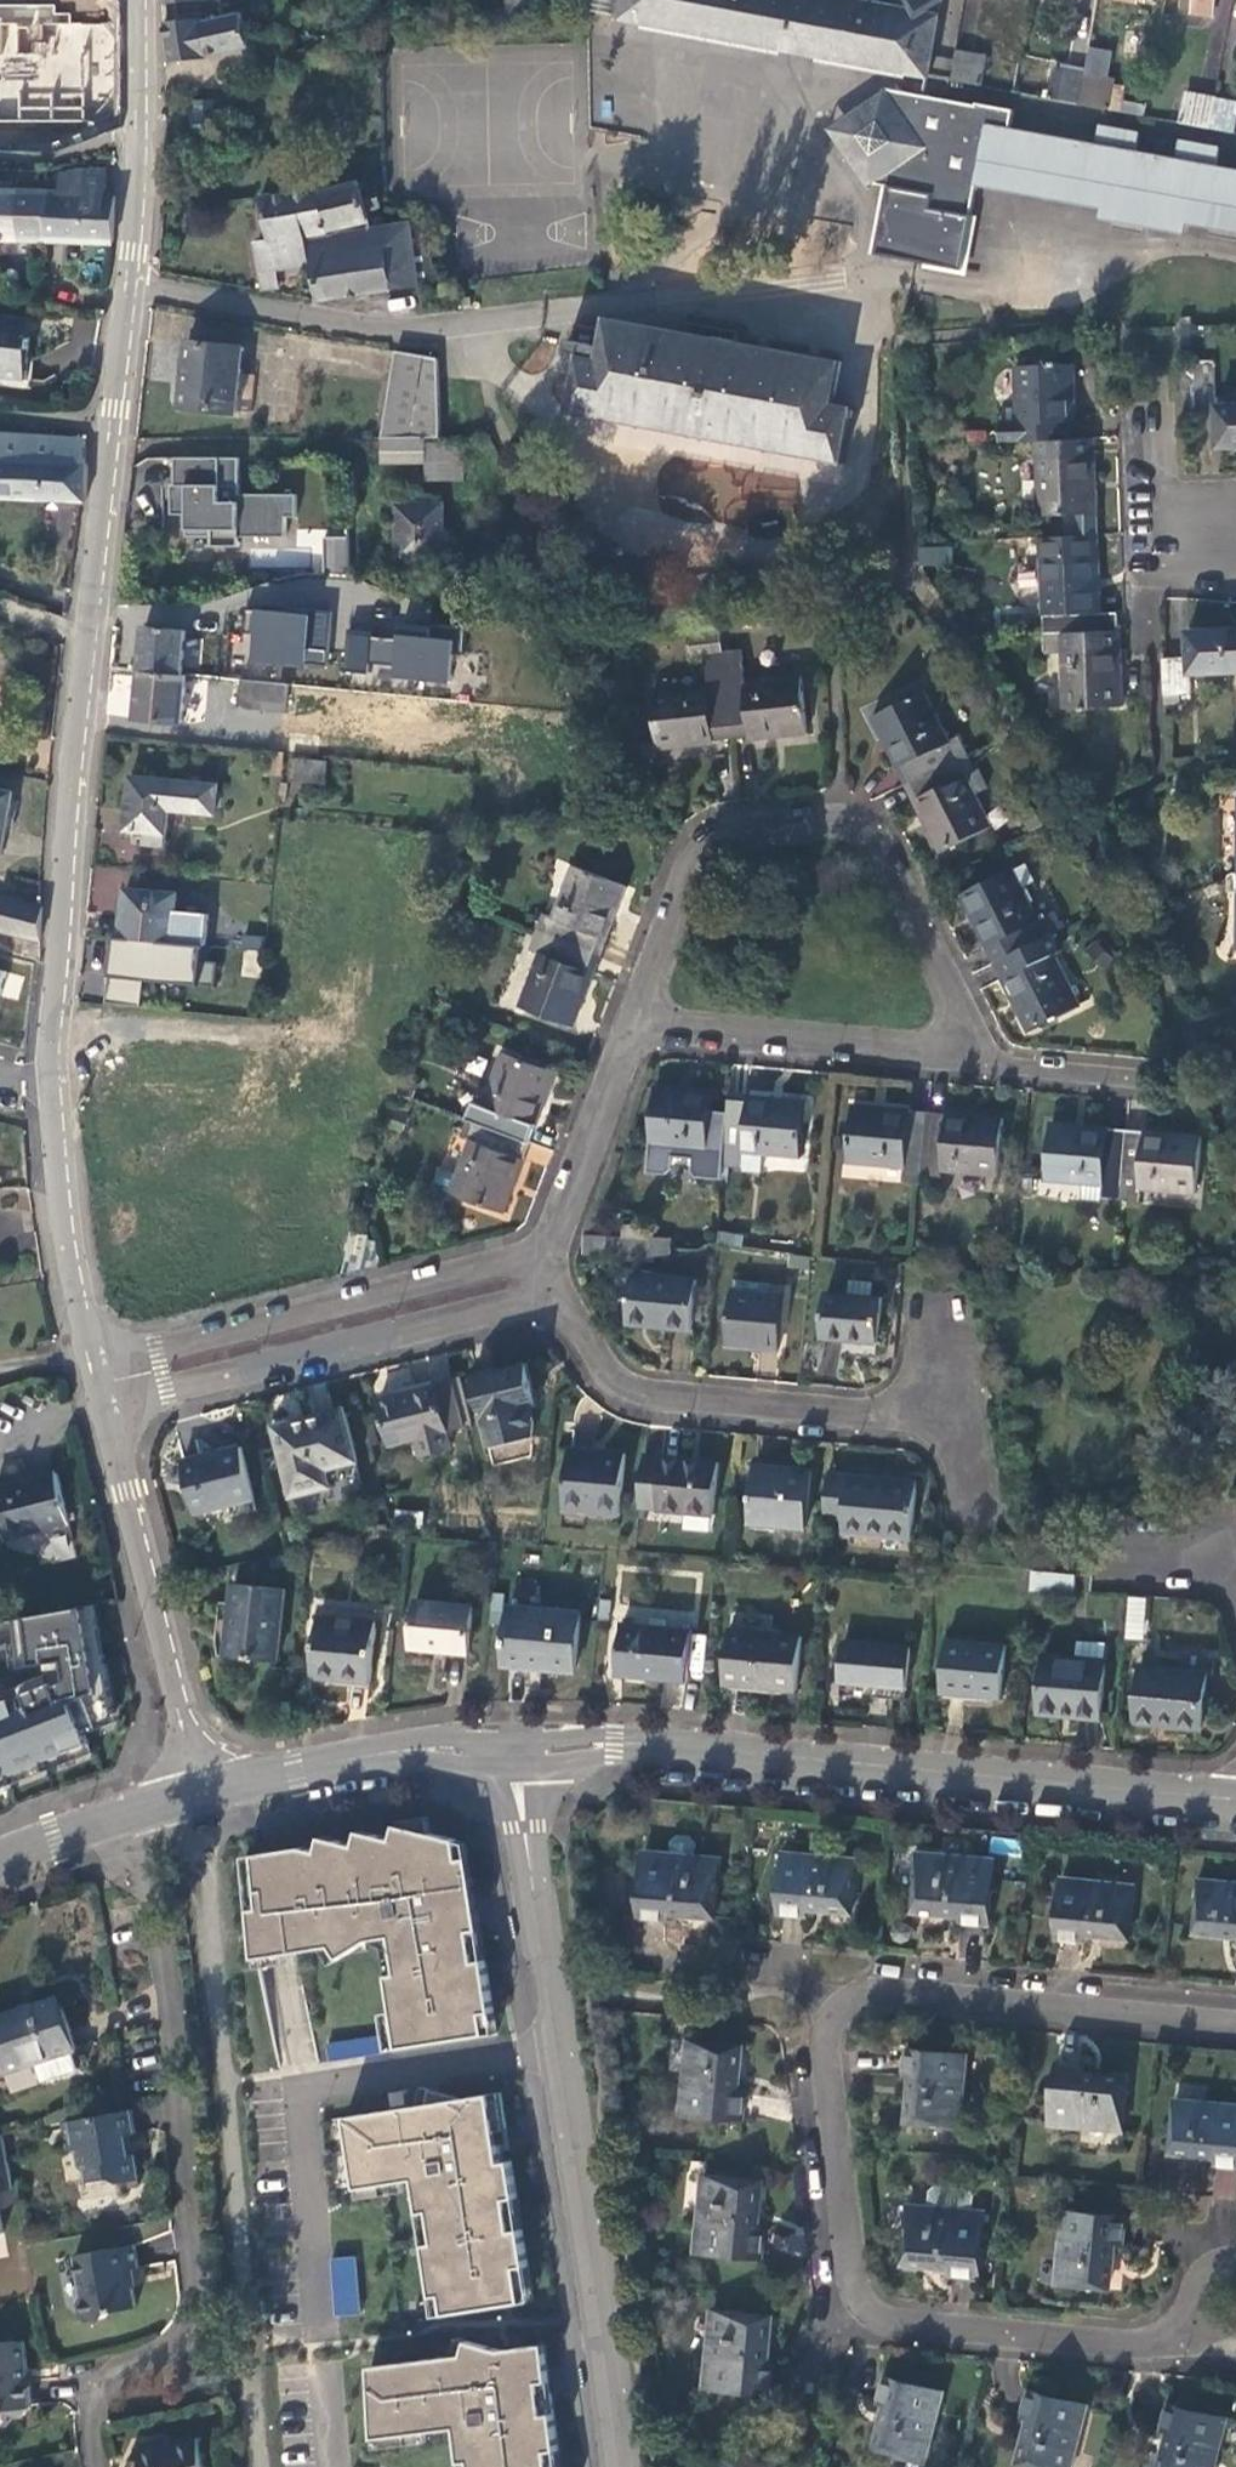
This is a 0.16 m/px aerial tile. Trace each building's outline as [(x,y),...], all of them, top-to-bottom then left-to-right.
[(165,56),(201,55),(201,51),(197,18),(195,0),(156,0),(165,56)] [(472,17),(468,0),(451,0),(455,20),(472,17)] [(500,9),(518,6),(518,0),(501,0),(500,9)] [(614,16),(617,0),(581,0),(579,9),(614,16)] [(855,0),(617,0),(614,16),(922,75),(934,0),(893,0),(892,7),(855,0)] [(1185,10),(1206,14),(1209,0),(1187,0),(1185,10)] [(233,3),(234,9),(238,25),(255,25),(260,25),(260,1),(233,3)] [(243,42),(238,25),(234,9),(197,18),(201,51),(243,42)] [(113,50),(101,50),(101,17),(32,17),(32,27),(11,27),(11,17),(0,17),(0,127),(113,127),(113,50)] [(979,55),(950,50),(945,79),(974,84),(979,55)] [(1104,54),(1082,50),(1078,72),(1100,76),(1104,54)] [(1043,97),(1073,102),(1078,72),(1049,66),(1043,97)] [(187,73),(188,86),(206,85),(205,71),(187,73)] [(1100,76),(1078,72),(1073,102),(1113,110),(1117,89),(1107,87),(1108,78),(1100,76)] [(821,123),(867,189),(932,148),(899,87),(878,83),(821,123)] [(942,95),(899,87),(932,148),(867,189),(890,194),(882,252),(953,264),(953,258),(962,210),(960,210),(966,177),(1028,189),(1093,201),(1094,196),(1102,197),(1099,213),(1121,217),(1168,226),(1171,209),(1179,210),(1178,217),(1235,227),(1235,169),(1209,164),(1213,147),(1173,140),(1170,158),(1129,151),(1132,133),(1094,126),(1090,145),(1003,129),(1007,109),(970,103),(971,100),(942,95)] [(1174,120),(1204,126),(1210,96),(1180,91),(1174,120)] [(223,93),(213,94),(215,121),(225,121),(223,93)] [(215,121),(213,94),(186,96),(188,123),(200,122),(215,121)] [(1234,101),(1210,96),(1204,126),(1228,130),(1234,101)] [(202,146),(206,146),(225,143),(224,136),(226,136),(225,121),(215,121),(200,122),(202,146)] [(60,192),(47,190),(43,236),(109,240),(113,194),(103,193),(104,169),(73,166),(72,174),(61,173),(60,192)] [(357,180),(320,188),(325,225),(363,218),(362,213),(369,212),(368,205),(373,204),(371,187),(358,189),(357,180)] [(319,182),(292,187),(300,232),(325,228),(325,225),(320,188),(319,182)] [(304,261),(300,232),(292,187),(256,193),(262,235),(252,236),(257,268),(271,266),(304,261)] [(43,236),(47,190),(0,188),(0,234),(43,236)] [(311,251),(308,252),(316,297),(428,279),(423,241),(408,243),(404,219),(335,229),(326,234),(309,237),(311,251)] [(273,282),(271,266),(257,268),(260,285),(273,282)] [(24,374),(28,333),(10,312),(2,319),(0,319),(0,372),(24,374)] [(565,409),(835,459),(845,405),(826,402),(834,360),(601,317),(593,358),(574,355),(565,409)] [(240,344),(187,339),(180,405),(233,410),(233,406),(237,371),(240,344)] [(396,349),(384,431),(424,432),(439,431),(436,356),(396,349)] [(993,418),(994,439),(1030,437),(1063,436),(1062,415),(1069,415),(1066,360),(1010,363),(1013,417),(993,418)] [(1176,381),(1178,407),(1212,406),(1213,444),(1235,443),(1235,400),(1216,401),(1215,395),(1210,395),(1209,374),(1208,360),(1176,362),(1176,381)] [(251,372),(237,371),(233,406),(247,408),(251,372)] [(381,457),(425,460),(425,440),(424,432),(384,431),(381,457)] [(1090,508),(1086,434),(1063,436),(1030,437),(1033,511),(1090,508)] [(83,502),(86,464),(83,464),(84,441),(0,436),(0,499),(83,502)] [(463,438),(425,440),(425,460),(426,477),(465,475),(463,438)] [(219,454),(172,453),(173,513),(184,513),(184,534),(208,535),(208,544),(236,545),(237,531),(284,532),(286,513),(295,512),(295,490),(238,488),(239,482),(219,480),(219,454)] [(442,555),(440,499),(429,500),(429,490),(409,491),(409,500),(394,501),(396,557),(442,555)] [(325,572),(346,573),(347,537),(326,536),(325,572)] [(1037,555),(1040,629),(1110,626),(1109,607),(1095,607),(1092,553),(1037,555)] [(330,620),(245,614),(241,666),(327,672),(330,620)] [(1183,669),(1223,668),(1221,625),(1181,627),(1182,651),(1156,652),(1159,697),(1173,696),(1173,688),(1184,687),(1183,669)] [(1221,625),(1223,668),(1235,667),(1235,625),(1221,625)] [(490,632),(425,626),(420,680),(485,686),(490,632)] [(1040,629),(1040,635),(1110,631),(1110,626),(1040,629)] [(688,653),(718,649),(716,627),(685,631),(688,653)] [(145,629),(141,675),(181,679),(185,633),(145,629)] [(1110,644),(1110,631),(1040,635),(1041,646),(1058,645),(1060,700),(1116,698),(1113,644),(1110,644)] [(737,648),(718,651),(727,733),(746,731),(747,736),(801,730),(795,674),(741,680),(737,648)] [(708,735),(727,733),(718,651),(700,652),(704,684),(649,689),(655,746),(709,740),(708,735)] [(182,726),(187,679),(181,679),(141,675),(136,722),(182,726)] [(237,707),(285,712),(288,689),(240,684),(239,684),(237,707)] [(867,717),(899,781),(961,754),(952,737),(941,743),(915,692),(867,717)] [(284,776),(286,755),(272,754),(270,775),(284,776)] [(971,774),(961,754),(899,781),(935,851),(983,824),(960,780),(971,774)] [(328,765),(298,761),(296,782),(326,785),(328,765)] [(123,838),(143,840),(144,834),(164,836),(167,811),(214,816),(217,787),(130,778),(123,838)] [(12,796),(0,794),(0,858),(1,858),(12,796)] [(164,842),(164,836),(144,834),(143,840),(164,842)] [(956,893),(989,957),(1046,931),(1037,914),(1030,918),(1021,899),(1028,896),(1020,882),(1030,877),(1022,859),(956,893)] [(541,914),(534,933),(595,956),(621,884),(569,865),(550,917),(541,914)] [(1226,877),(1227,896),(1235,896),(1235,877),(1226,877)] [(126,890),(120,939),(169,944),(182,945),(193,946),(202,947),(206,948),(209,916),(176,912),(177,896),(126,890)] [(40,940),(41,909),(0,897),(0,929),(40,940)] [(1055,948),(1046,931),(989,957),(1024,1026),(1073,1001),(1048,952),(1055,948)] [(569,1025),(595,956),(534,933),(527,951),(537,954),(518,1007),(569,1025)] [(120,939),(114,938),(107,1006),(142,1009),(144,983),(215,990),(217,966),(200,964),(202,947),(193,946),(182,945),(169,944),(120,939)] [(245,938),(244,951),(266,954),(267,941),(245,938)] [(472,1100),(466,1118),(528,1142),(553,1072),(502,1053),(483,1104),(472,1100)] [(688,1090),(655,1087),(650,1142),(674,1145),(700,1147),(705,1147),(708,1111),(710,1092),(688,1090)] [(774,1098),(728,1093),(726,1112),(722,1164),(741,1165),(743,1150),(798,1155),(803,1100),(774,1098)] [(902,1181),(920,1183),(921,1175),(926,1111),(895,1108),(854,1104),(849,1159),(904,1164),(902,1181)] [(705,1147),(700,1147),(697,1172),(703,1179),(721,1180),(722,1164),(726,1112),(708,1111),(705,1147)] [(965,1114),(926,1111),(921,1175),(942,1177),(943,1166),(997,1171),(1002,1117),(965,1114)] [(502,1211),(528,1142),(466,1118),(459,1136),(470,1140),(451,1192),(502,1211)] [(1098,1194),(1117,1195),(1122,1127),(1070,1123),(1048,1121),(1044,1175),(1099,1179),(1098,1194)] [(1147,1129),(1122,1127),(1117,1195),(1136,1197),(1137,1183),(1191,1188),(1196,1133),(1147,1129)] [(674,1145),(650,1142),(647,1173),(665,1175),(672,1170),(674,1145)] [(586,1234),(584,1251),(623,1253),(669,1257),(671,1240),(586,1234)] [(695,1285),(613,1276),(610,1302),(627,1304),(624,1324),(668,1329),(690,1331),(695,1285)] [(738,1350),(773,1353),(778,1300),(764,1299),(765,1288),(729,1284),(723,1348),(738,1350)] [(880,1298),(826,1292),(821,1334),(844,1337),(874,1341),(880,1298)] [(817,1374),(832,1376),(836,1350),(821,1348),(817,1374)] [(523,1360),(470,1373),(487,1442),(528,1432),(530,1420),(526,1402),(533,1400),(523,1360)] [(440,1424),(444,1423),(434,1383),(431,1384),(429,1377),(394,1385),(395,1392),(375,1397),(385,1438),(411,1431),(440,1424)] [(448,1379),(434,1383),(444,1423),(459,1420),(448,1379)] [(339,1406),(270,1423),(287,1492),(326,1482),(322,1463),(351,1456),(339,1406)] [(440,1424),(411,1431),(415,1446),(444,1439),(440,1424)] [(236,1445),(179,1459),(191,1507),(248,1493),(236,1445)] [(593,1448),(564,1445),(558,1505),(614,1509),(619,1451),(593,1448)] [(682,1456),(657,1454),(652,1504),(709,1510),(714,1459),(682,1456)] [(779,1465),(750,1463),(745,1518),(800,1523),(804,1467),(779,1465)] [(0,1482),(0,1508),(6,1532),(71,1516),(59,1467),(0,1482)] [(354,1469),(329,1469),(329,1486),(354,1486),(354,1469)] [(862,1472),(823,1469),(819,1513),(839,1515),(838,1529),(906,1535),(911,1477),(862,1472)] [(1063,1586),(1065,1568),(1030,1565),(1028,1583),(1063,1586)] [(221,1650),(238,1652),(272,1655),(279,1585),(228,1580),(222,1646),(221,1650)] [(1126,1595),(1123,1638),(1142,1640),(1145,1597),(1126,1595)] [(467,1603),(411,1597),(406,1642),(462,1648),(467,1603)] [(573,1609),(505,1603),(500,1657),(568,1664),(573,1609)] [(52,1671),(0,1690),(0,1777),(97,1736),(88,1722),(120,1709),(113,1658),(107,1660),(100,1604),(16,1615),(18,1636),(10,1638),(13,1662),(50,1660),(52,1671)] [(314,1613),(308,1671),(363,1676),(369,1618),(314,1613)] [(686,1627),(618,1620),(613,1669),(681,1676),(686,1627)] [(794,1633),(725,1626),(720,1677),(789,1684),(794,1633)] [(905,1643),(838,1637),(834,1677),(901,1684),(905,1643)] [(998,1642),(942,1637),(937,1686),(993,1691),(998,1642)] [(1091,1709),(1098,1644),(1068,1641),(1067,1654),(1037,1651),(1032,1703),(1091,1709)] [(1197,1670),(1133,1664),(1128,1712),(1192,1718),(1197,1670)] [(299,1842),(251,1849),(257,1903),(247,1904),(252,1953),(281,1949),(318,1943),(329,1941),(337,1954),(367,1935),(389,1932),(394,1969),(385,1970),(390,2007),(396,2043),(484,2030),(481,2008),(490,2007),(482,1955),(472,1956),(468,1926),(478,1925),(466,1853),(456,1854),(453,1835),(393,1820),(389,1834),(356,1825),(352,1840),(318,1831),(314,1846),(299,1842)] [(464,1838),(453,1835),(456,1854),(466,1853),(464,1838)] [(257,1903),(251,1849),(242,1851),(247,1904),(257,1903)] [(854,1857),(782,1850),(777,1910),(792,1912),(804,1913),(804,1905),(849,1908),(854,1857)] [(716,1857),(641,1851),(635,1914),(664,1917),(665,1910),(711,1914),(713,1899),(716,1857)] [(993,1858),(917,1851),(912,1908),(932,1910),(958,1913),(957,1920),(987,1922),(993,1858)] [(1132,1883),(1060,1877),(1054,1938),(1081,1940),(1082,1931),(1100,1932),(1128,1935),(1132,1883)] [(1196,1877),(1191,1928),(1210,1930),(1235,1932),(1235,1881),(1196,1877)] [(478,1925),(468,1926),(472,1956),(482,1955),(478,1925)] [(389,1932),(367,1935),(380,1942),(385,1970),(394,1969),(389,1932)] [(329,1941),(318,1943),(328,1959),(337,1954),(329,1941)] [(281,1949),(252,1953),(254,1963),(283,1959),(281,1949)] [(0,2016),(0,2049),(6,2074),(16,2072),(20,2087),(78,2073),(75,2057),(61,2001),(0,2016)] [(396,2043),(390,2007),(380,2009),(386,2045),(396,2043)] [(490,2007),(481,2008),(484,2030),(494,2028),(490,2007)] [(376,2036),(326,2042),(328,2059),(378,2053),(376,2036)] [(680,2110),(739,2116),(742,2089),(733,2088),(734,2072),(737,2043),(687,2037),(680,2110)] [(963,2054),(903,2048),(901,2074),(910,2075),(909,2087),(906,2120),(956,2125),(963,2054)] [(1048,2122),(1121,2129),(1126,2078),(1080,2073),(1081,2065),(1065,2063),(1054,2062),(1048,2122)] [(422,2099),(342,2112),(353,2184),(377,2180),(411,2175),(416,2209),(426,2207),(430,2238),(421,2240),(429,2292),(438,2291),(442,2310),(520,2298),(515,2263),(524,2261),(518,2224),(508,2226),(504,2195),(513,2193),(507,2156),(498,2158),(492,2125),(502,2123),(497,2088),(459,2093),(425,2085),(422,2099)] [(1172,2090),(1167,2141),(1198,2144),(1212,2145),(1211,2155),(1235,2157),(1235,2096),(1172,2090)] [(132,2127),(128,2103),(120,2104),(59,2116),(65,2146),(73,2145),(76,2160),(84,2166),(86,2176),(110,2171),(118,2176),(136,2173),(132,2149),(127,2150),(123,2129),(132,2127)] [(507,2156),(502,2123),(492,2125),(498,2158),(507,2156)] [(10,2181),(0,2131),(0,2183),(10,2181)] [(1214,2170),(1211,2196),(1235,2199),(1235,2172),(1214,2170)] [(757,2177),(701,2173),(695,2249),(758,2255),(760,2226),(753,2225),(754,2205),(757,2177)] [(377,2180),(353,2184),(355,2194),(378,2190),(377,2180)] [(925,2205),(905,2204),(900,2260),(937,2264),(947,2265),(946,2272),(975,2275),(981,2211),(968,2209),(969,2193),(963,2188),(933,2184),(926,2189),(925,2205)] [(518,2224),(513,2193),(504,2195),(508,2226),(518,2224)] [(426,2207),(416,2209),(421,2240),(430,2238),(426,2207)] [(1123,2214),(1063,2209),(1056,2281),(1107,2286),(1109,2269),(1112,2241),(1121,2242),(1123,2214)] [(132,2236),(73,2247),(80,2285),(76,2294),(79,2308),(85,2314),(105,2310),(108,2304),(134,2299),(127,2263),(136,2261),(132,2236)] [(329,2257),(335,2316),(360,2313),(354,2255),(329,2257)] [(530,2296),(524,2261),(515,2263),(520,2298),(530,2296)] [(438,2291),(429,2292),(432,2311),(442,2310),(438,2291)] [(769,2314),(713,2309),(706,2384),(769,2390),(771,2360),(765,2360),(767,2339),(769,2314)] [(23,2333),(0,2335),(0,2402),(2,2401),(7,2406),(25,2404),(28,2399),(23,2333)] [(366,2362),(370,2434),(401,2430),(452,2424),(457,2459),(467,2457),(468,2466),(548,2466),(545,2447),(554,2446),(541,2340),(497,2345),(463,2336),(460,2350),(366,2362)] [(913,2382),(882,2375),(876,2400),(886,2403),(875,2447),(924,2458),(941,2388),(913,2382)] [(1085,2402),(1052,2394),(1026,2387),(1020,2414),(1029,2416),(1017,2460),(1045,2466),(1068,2466),(1085,2402)] [(1223,2415),(1194,2408),(1165,2400),(1158,2427),(1167,2429),(1158,2466),(1210,2466),(1223,2415)] [(402,2440),(401,2430),(370,2434),(371,2444),(402,2440)] [(197,2434),(175,2438),(176,2444),(140,2450),(144,2466),(203,2466),(197,2434)] [(139,2445),(140,2450),(176,2444),(175,2438),(139,2445)] [(554,2446),(545,2447),(548,2466),(557,2466),(554,2446)] [(457,2459),(458,2466),(468,2466),(467,2457),(457,2459)]
